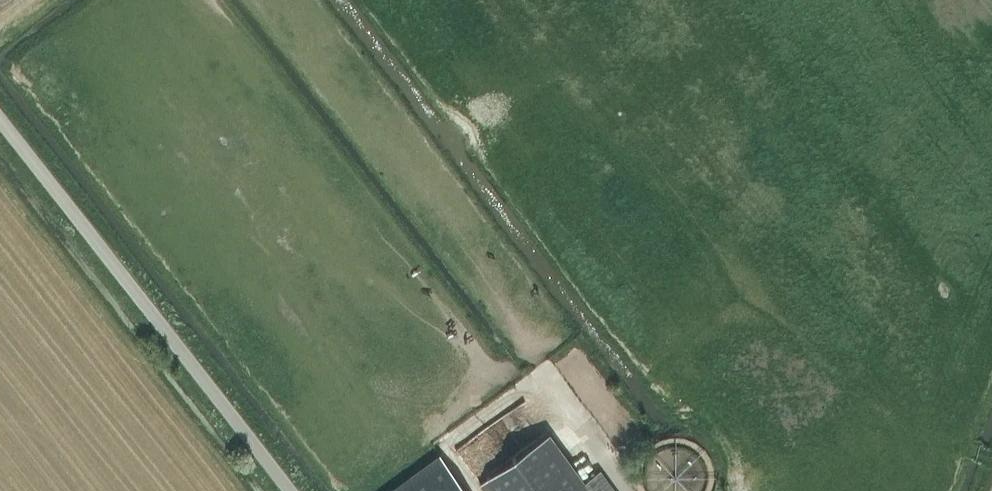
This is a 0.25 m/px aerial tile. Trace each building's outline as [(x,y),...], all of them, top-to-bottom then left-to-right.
[(479,482),(486,490),(616,490),(599,468),(583,479),(547,431),(479,482)] [(388,490),(468,490),(440,453),(388,490)]
